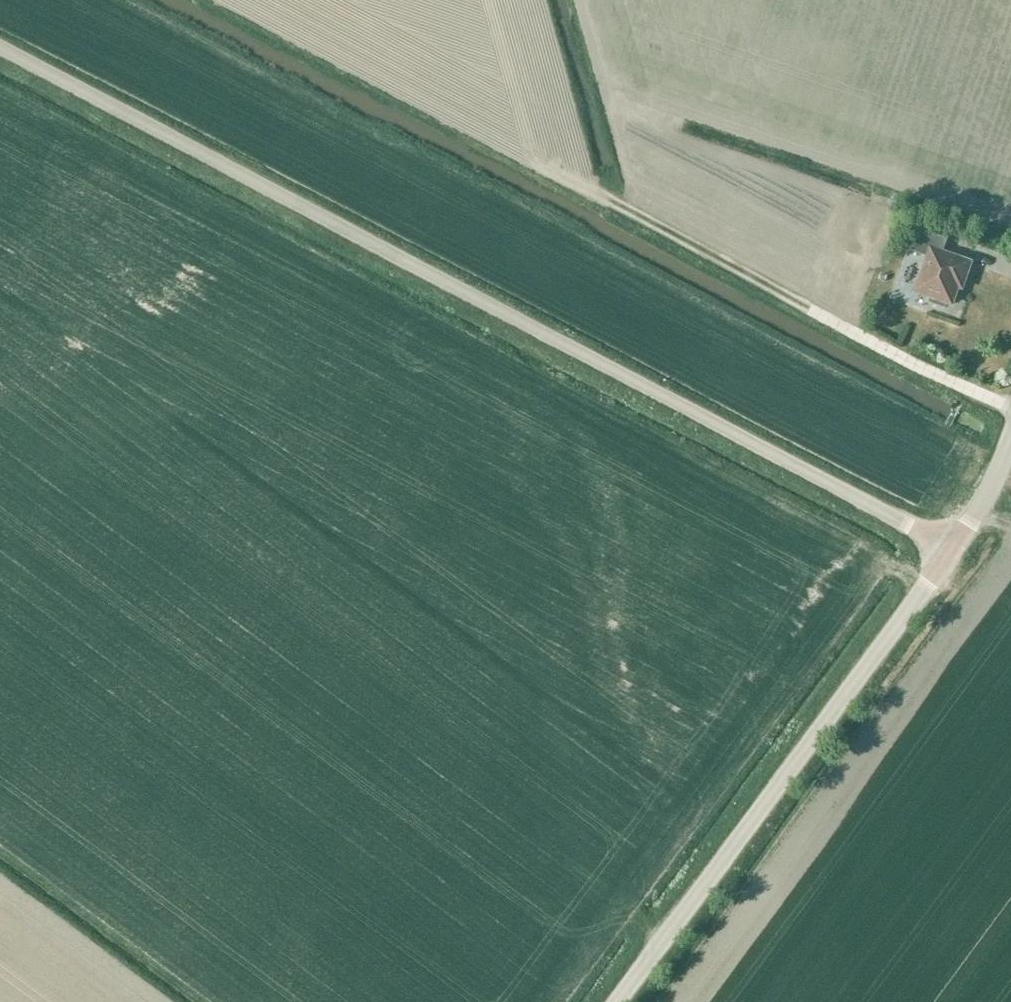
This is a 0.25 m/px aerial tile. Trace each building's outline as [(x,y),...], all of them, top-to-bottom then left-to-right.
[(942,254),(947,240),(919,230),(911,251),(928,257),(916,292),(932,298),(930,303),(946,308),(947,303),(952,305),(958,287),(962,289),(970,264),(942,254)]
